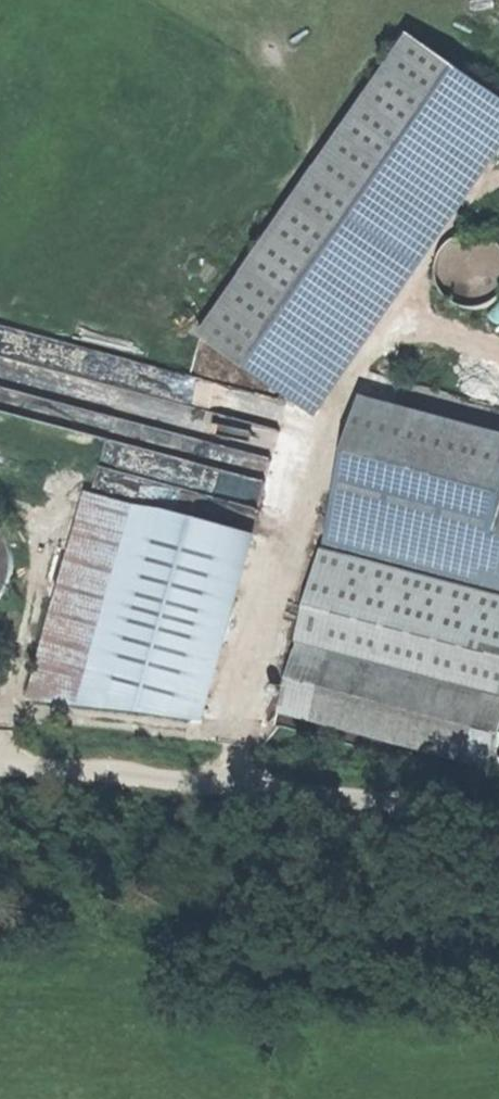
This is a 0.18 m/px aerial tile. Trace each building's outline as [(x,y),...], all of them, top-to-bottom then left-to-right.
[(318,419),(498,155),(498,100),(408,38),(201,339),(318,419)] [(368,398),(498,432),(498,406),(374,374),(368,398)] [(334,531),(492,571),(498,544),(498,432),(368,398),(334,531)] [(109,445),(98,488),(116,493),(127,449),(109,445)] [(28,700),(202,724),(253,538),(88,495),(28,700)] [(334,531),(329,552),(487,593),(492,571),(334,531)] [(492,571),(487,593),(498,596),(498,544),(492,571)] [(318,596),(498,642),(498,596),(487,593),(329,552),(318,596)] [(498,687),(498,642),(318,596),(307,638),(498,687)] [(318,708),(476,748),(489,695),(332,655),(318,708)]
